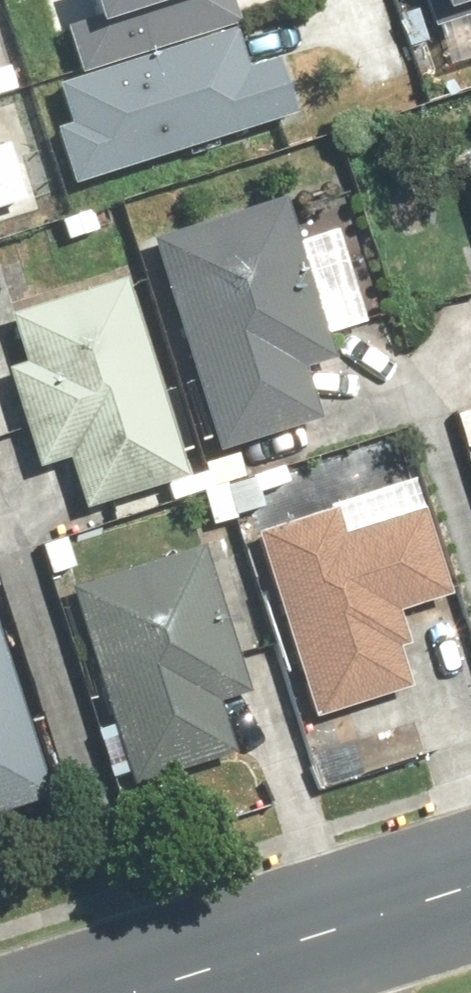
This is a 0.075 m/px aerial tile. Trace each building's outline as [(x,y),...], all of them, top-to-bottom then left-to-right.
[(77,78),(235,27),(226,0),(46,0),(57,33),(62,31),(77,78)] [(432,15),(470,3),(470,0),(427,0),(432,15)] [(51,133),(70,192),(292,121),(273,62),(246,71),(234,33),(53,91),(65,129),(51,133)] [(37,211),(12,132),(0,136),(0,223),(37,211)] [(443,158),(470,251),(470,150),(443,158)] [(142,243),(208,462),(320,428),(304,378),(344,366),(294,198),(142,243)] [(120,268),(7,302),(24,360),(0,367),(0,371),(33,479),(64,470),(79,520),(186,488),(120,268)] [(405,483),(247,530),(308,734),(423,700),(397,614),(440,601),(405,483)] [(195,548),(64,587),(127,794),(258,755),(195,548)] [(48,809),(0,651),(0,824),(48,809)]
